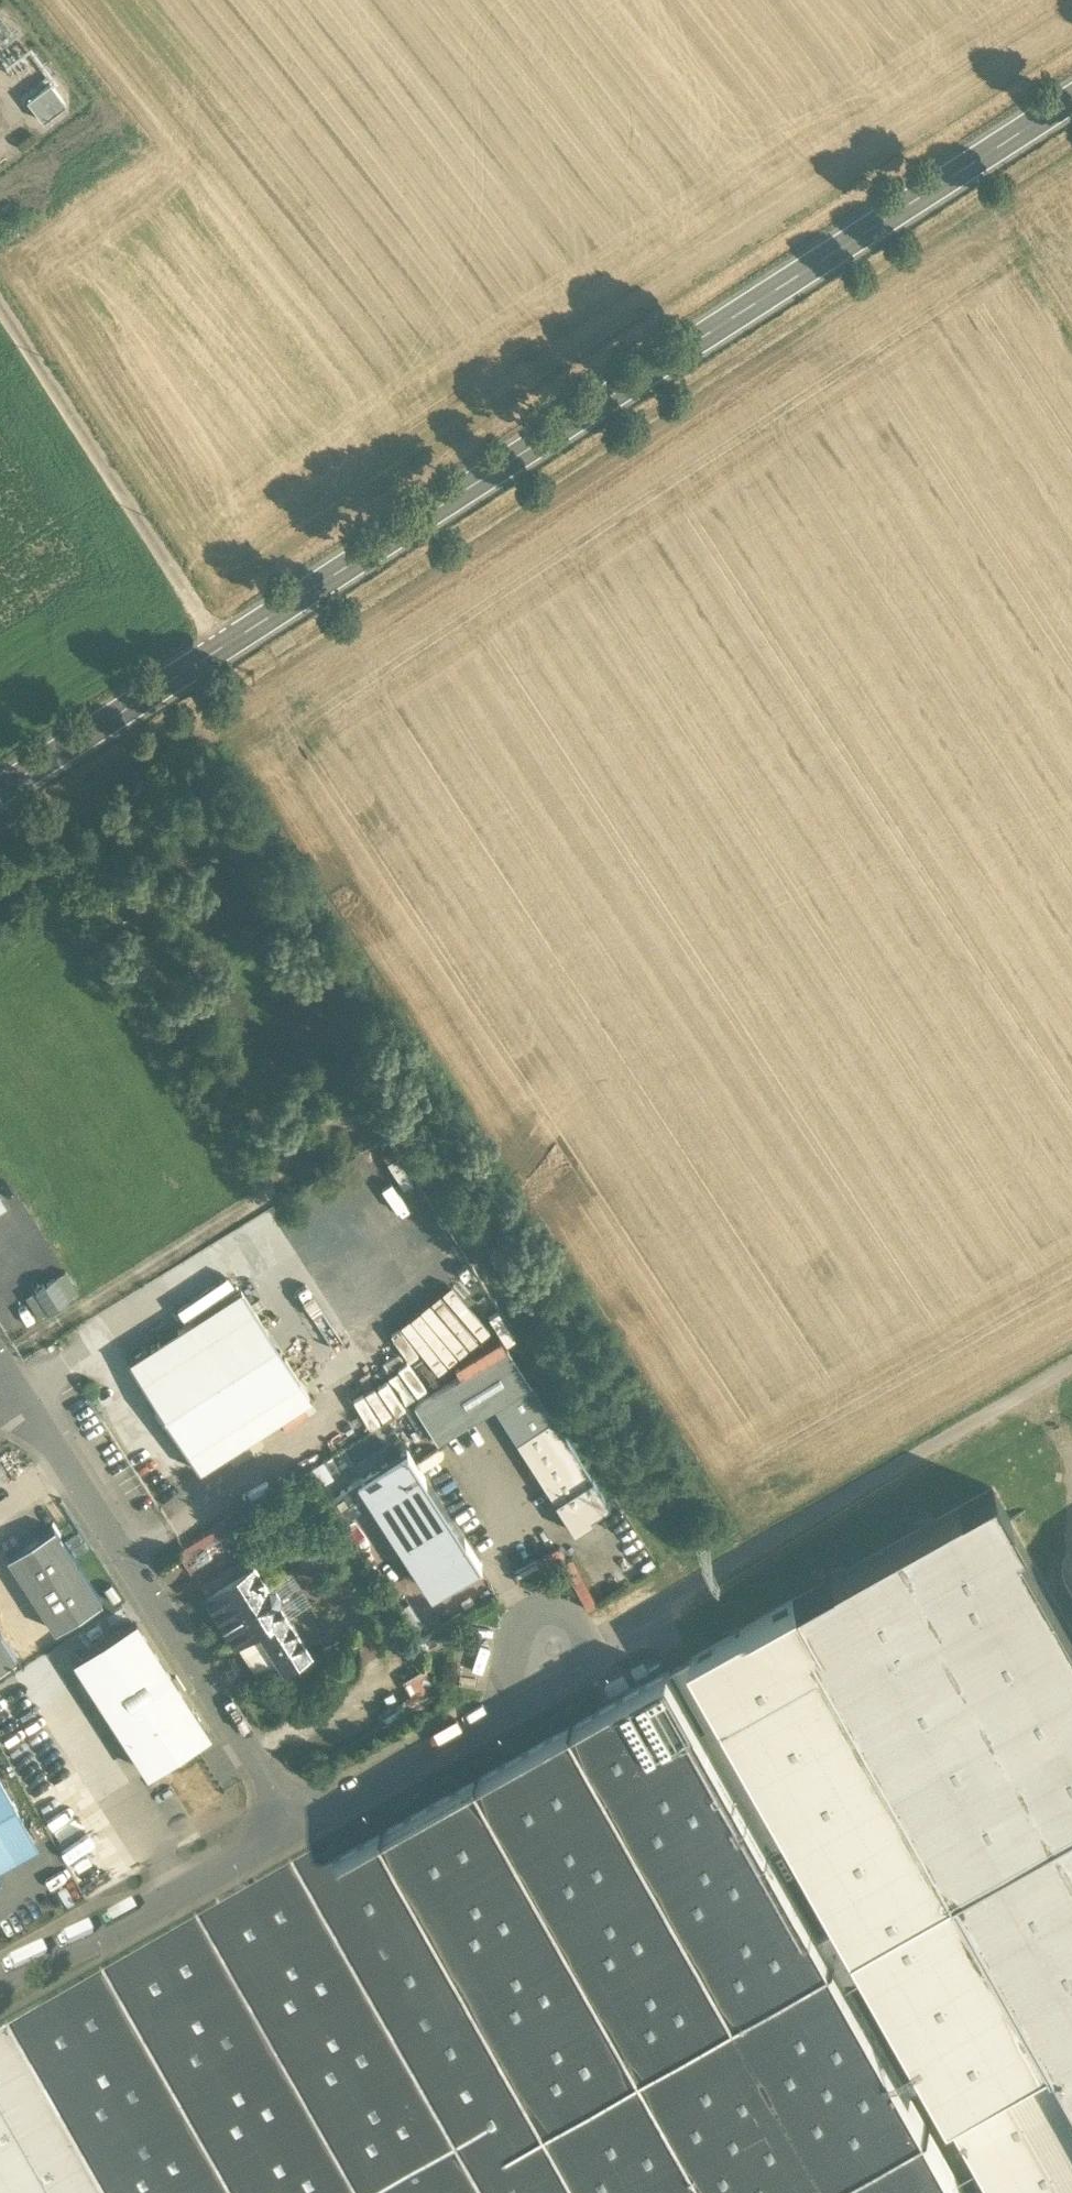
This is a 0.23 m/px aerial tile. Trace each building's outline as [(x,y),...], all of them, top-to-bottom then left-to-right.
[(23,94),(33,117),(59,106),(49,83),(23,94)] [(312,1400),(241,1291),(128,1362),(199,1473),(312,1400)] [(508,1347),(414,1406),(437,1443),(493,1409),(531,1385),(508,1347)] [(493,1409),(516,1444),(554,1419),(531,1385),(493,1409)] [(516,1444),(574,1534),(593,1522),(591,1518),(610,1506),(554,1419),(516,1444)] [(481,1566),(407,1451),(327,1502),(341,1525),(380,1500),(440,1592),(481,1566)] [(669,1672),(769,1849),(783,1842),(827,1919),(813,1927),(963,2192),(1071,2192),(1071,1629),(992,1489),(692,1658),(692,1659),(669,1672)] [(102,1603),(54,1529),(7,1559),(55,1633),(102,1603)] [(186,1566),(205,1557),(196,1537),(177,1547),(186,1566)] [(253,1566),(206,1596),(235,1642),(258,1627),(284,1668),(308,1653),(253,1566)] [(207,1734),(136,1624),(76,1662),(148,1773),(207,1734)] [(16,1659),(0,1635),(0,1669),(16,1659)] [(0,1691),(0,1714),(3,1720),(53,1697),(41,1672),(0,1691)] [(381,1833),(585,2192),(963,2192),(813,1927),(827,1919),(783,1842),(769,1849),(668,1672),(381,1833)] [(34,1844),(0,1783),(0,1863),(34,1844)] [(381,1833),(5,2047),(87,2192),(585,2192),(381,1833)] [(0,2050),(0,2192),(87,2192),(5,2047),(0,2050)]
